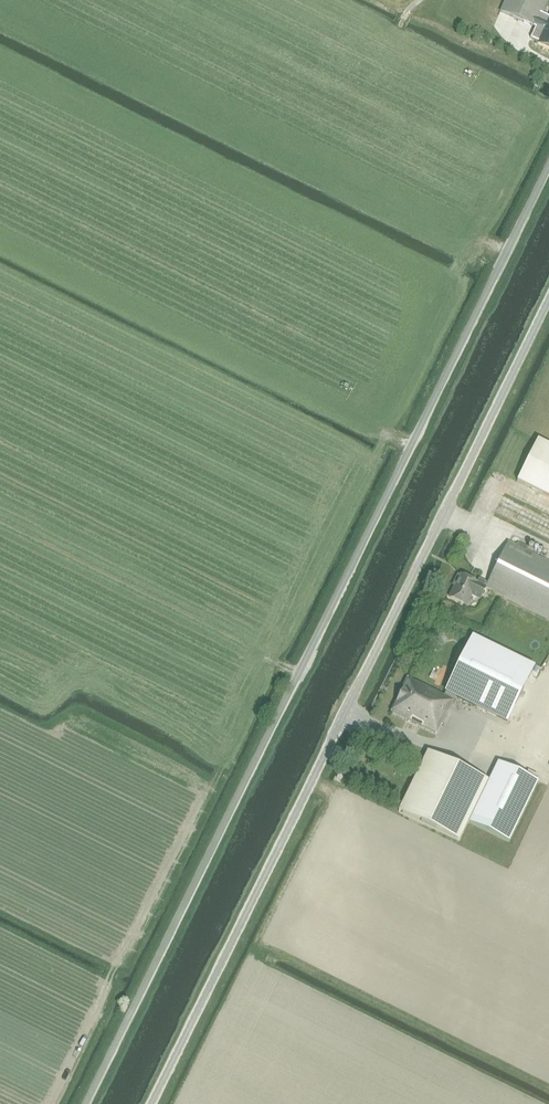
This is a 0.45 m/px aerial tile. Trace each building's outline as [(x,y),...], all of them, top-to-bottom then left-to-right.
[(499,12),(535,28),(542,14),(548,0),(505,0),(499,12)] [(530,39),(535,41),(538,42),(538,43),(548,48),(548,18),(542,14),(535,28),(530,39)] [(517,482),(548,498),(548,446),(537,440),(517,482)] [(466,606),(473,594),(481,598),(486,588),(548,620),(548,563),(509,543),(488,584),(480,580),(477,584),(461,576),(461,577),(459,576),(454,586),(456,587),(450,598),(466,606)] [(407,678),(391,712),(406,720),(406,721),(408,722),(409,721),(436,735),(440,725),(441,726),(455,697),(507,722),(534,667),(473,637),(443,696),(407,678)] [(498,764),(489,782),(427,753),(399,814),(459,842),(468,823),(510,843),(538,783),(498,764)]
